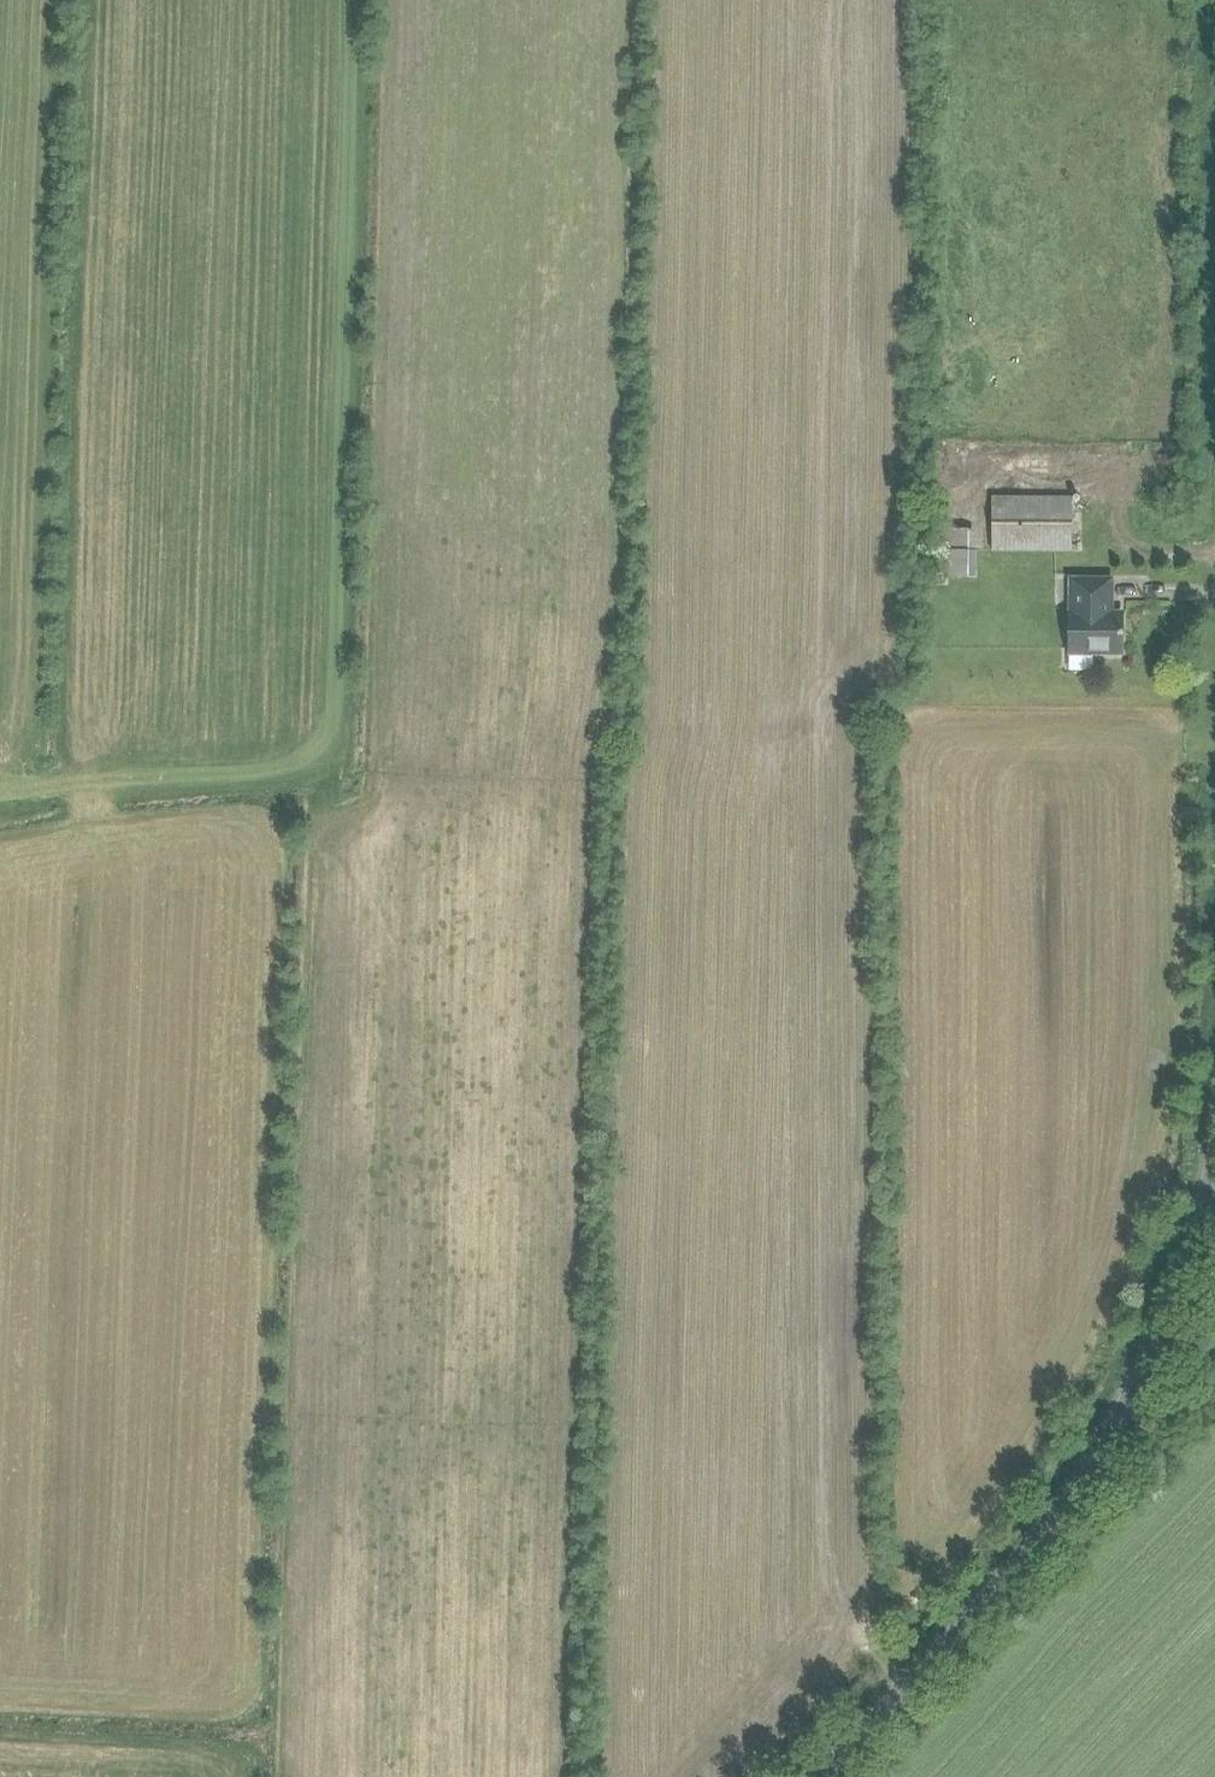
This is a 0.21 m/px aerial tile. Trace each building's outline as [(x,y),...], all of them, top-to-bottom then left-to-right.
[(1072,497),(992,497),(992,552),(1072,552),(1072,497)] [(939,578),(975,578),(975,529),(944,529),(944,552),(939,552),(939,578)] [(1069,614),(1069,653),(1102,653),(1105,656),(1114,656),(1118,653),(1122,653),(1122,614),(1110,614),(1110,581),(1072,580),(1072,614),(1069,614)]
